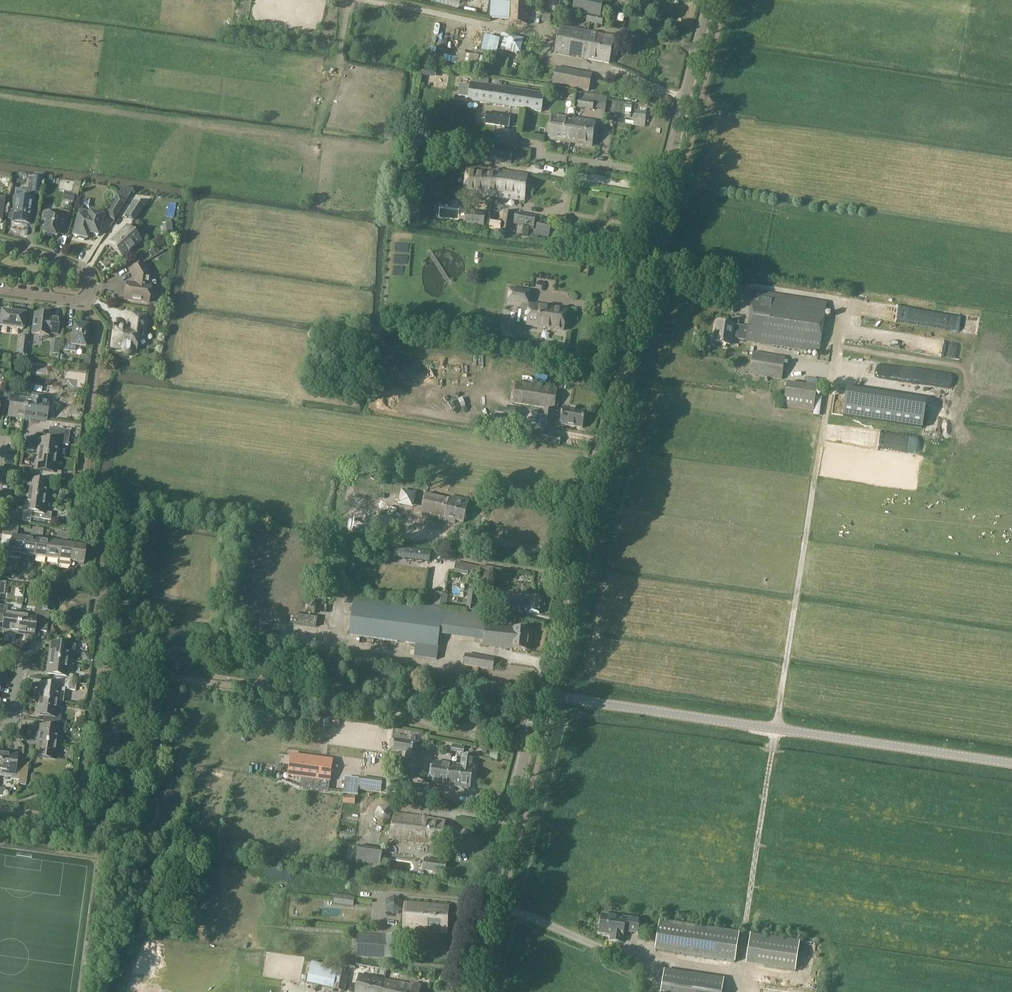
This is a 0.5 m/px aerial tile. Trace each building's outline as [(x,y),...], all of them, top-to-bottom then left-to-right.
[(508,24),(527,25),(528,0),(510,0),(508,24)] [(544,11),(552,12),(556,13),(564,3),(563,0),(539,0),(544,11)] [(572,11),(579,13),(588,15),(587,19),(586,23),(602,26),(604,18),(600,17),(604,1),(598,0),(575,0),(572,11)] [(560,26),(555,52),(586,58),(589,44),(583,43),(586,31),(560,26)] [(586,31),(583,43),(589,44),(586,58),(608,63),(613,36),(586,31)] [(500,40),(498,47),(501,47),(499,55),(505,57),(506,52),(510,53),(517,55),(518,52),(520,53),(524,39),(520,38),(509,35),(501,33),(501,34),(500,40)] [(591,74),(556,67),(553,84),(588,91),(591,74)] [(470,87),(461,85),(459,95),(468,96),(468,100),(541,111),(543,93),(470,83),(470,87)] [(593,101),(577,99),(576,107),(592,109),(593,101)] [(634,111),(633,119),(645,121),(646,113),(634,111)] [(484,124),(509,128),(511,116),(486,112),(484,124)] [(548,139),(571,143),(574,119),(552,115),(548,139)] [(595,122),(574,119),(571,143),(592,146),(595,122)] [(513,152),(486,148),(484,161),(511,165),(513,152)] [(486,196),(494,197),(497,171),(467,167),(462,195),(485,197),(486,196)] [(527,175),(497,171),(494,197),(524,201),(527,175)] [(7,220),(12,221),(12,222),(29,225),(31,214),(32,214),(34,199),(33,199),(34,194),(40,195),(42,176),(34,175),(33,179),(29,178),(26,198),(14,197),(12,211),(9,210),(7,220)] [(122,188),(117,195),(120,198),(126,201),(131,194),(133,190),(122,188)] [(62,200),(73,202),(75,195),(64,192),(62,200)] [(120,198),(114,208),(119,212),(126,201),(120,198)] [(125,215),(135,222),(144,208),(134,201),(125,215)] [(66,227),(70,213),(58,210),(57,215),(43,212),(41,220),(46,221),(43,233),(56,237),(59,226),(66,227)] [(103,216),(80,210),(73,236),(79,237),(78,239),(84,241),(84,239),(87,239),(88,233),(98,236),(103,216)] [(484,227),(485,212),(466,211),(466,225),(484,227)] [(504,211),(501,231),(509,232),(512,212),(504,211)] [(516,213),(514,222),(534,226),(535,217),(516,213)] [(141,240),(127,227),(109,245),(122,259),(141,240)] [(148,252),(151,256),(158,252),(156,247),(148,252)] [(134,285),(126,284),(124,300),(148,303),(149,299),(150,299),(153,297),(153,293),(151,291),(150,291),(150,287),(148,287),(150,276),(142,263),(130,270),(135,279),(134,285)] [(509,288),(507,303),(522,305),(521,311),(528,312),(526,325),(526,327),(564,332),(567,309),(565,309),(529,304),(530,300),(531,291),(509,288)] [(734,326),(734,324),(717,322),(714,342),(728,345),(729,335),(739,336),(739,339),(746,340),(746,341),(819,352),(826,302),(754,291),(748,328),(734,326)] [(23,330),(25,315),(1,312),(0,321),(0,327),(23,330)] [(35,314),(32,334),(48,336),(48,333),(57,334),(59,320),(50,319),(51,316),(35,314)] [(120,329),(114,328),(112,348),(122,349),(122,351),(122,352),(122,353),(123,354),(123,355),(124,356),(125,356),(126,356),(127,356),(128,356),(129,356),(130,355),(130,354),(131,354),(131,353),(132,352),(132,350),(136,351),(138,338),(143,339),(146,316),(131,314),(129,330),(125,330),(125,329),(125,328),(124,328),(124,327),(123,327),(122,327),(121,327),(120,327),(120,328),(120,329)] [(88,341),(89,333),(87,333),(88,327),(87,326),(87,324),(80,323),(80,325),(74,325),(72,336),(65,336),(63,350),(78,352),(78,346),(85,347),(86,340),(88,341)] [(478,334),(471,326),(465,331),(472,339),(478,334)] [(28,335),(22,334),(19,357),(25,357),(28,335)] [(59,354),(60,340),(52,339),(51,353),(59,354)] [(749,374),(782,379),(785,357),(753,352),(749,374)] [(513,403),(554,409),(557,388),(516,382),(513,403)] [(814,411),(817,387),(787,383),(783,406),(814,411)] [(7,389),(6,394),(4,407),(11,408),(10,418),(24,420),(27,397),(13,395),(14,390),(7,389)] [(819,416),(820,415),(822,397),(816,396),(813,414),(813,415),(819,416)] [(41,399),(27,397),(24,420),(38,422),(39,413),(41,413),(42,408),(39,408),(41,399)] [(560,424),(583,427),(585,410),(562,407),(560,424)] [(497,408),(496,422),(514,424),(516,411),(497,408)] [(541,426),(551,427),(553,411),(543,409),(541,426)] [(47,434),(69,436),(70,430),(48,427),(47,434)] [(36,454),(59,457),(61,444),(68,445),(69,436),(47,434),(47,440),(38,438),(38,440),(36,454)] [(553,435),(552,445),(559,446),(561,436),(553,435)] [(43,469),(42,476),(60,479),(61,471),(57,471),(59,457),(36,454),(34,468),(43,469)] [(27,481),(25,495),(48,498),(50,485),(54,486),(55,478),(60,479),(42,476),(37,475),(36,482),(27,481)] [(426,493),(421,515),(454,523),(455,520),(464,522),(469,501),(450,496),(450,499),(426,493)] [(46,512),(48,498),(25,495),(23,509),(32,510),(31,517),(51,520),(52,512),(46,512)] [(9,557),(21,559),(22,555),(24,538),(16,537),(17,533),(18,526),(3,524),(2,535),(11,536),(9,557)] [(36,540),(37,536),(38,528),(33,528),(32,535),(31,535),(31,539),(24,538),(22,555),(34,556),(36,540)] [(70,567),(71,561),(73,545),(68,544),(68,540),(67,540),(68,532),(62,532),(61,539),(61,543),(59,560),(58,565),(70,567)] [(34,556),(47,558),(49,542),(36,540),(34,556)] [(61,543),(49,542),(47,558),(59,560),(61,543)] [(86,547),(73,545),(71,561),(84,563),(86,547)] [(431,551),(394,546),(392,556),(429,561),(431,551)] [(456,562),(454,572),(467,575),(468,572),(479,575),(480,573),(492,575),(494,567),(481,565),(480,567),(469,565),(456,562)] [(478,591),(469,590),(465,610),(474,611),(478,591)] [(436,593),(434,606),(446,608),(448,595),(436,593)] [(541,598),(514,595),(513,611),(539,614),(541,598)] [(42,611),(39,630),(47,631),(49,612),(52,612),(53,598),(44,597),(43,602),(42,611)] [(353,604),(349,636),(416,644),(414,657),(437,660),(439,647),(437,647),(439,635),(441,615),(353,604)] [(17,635),(20,614),(7,612),(8,606),(0,605),(0,623),(5,623),(4,633),(17,635)] [(34,616),(20,614),(17,635),(31,637),(32,629),(39,630),(42,611),(35,610),(34,616)] [(484,634),(483,646),(527,650),(529,629),(485,625),(486,618),(478,617),(476,633),(484,634)] [(47,657),(70,661),(73,662),(75,645),(49,642),(49,644),(47,657)] [(494,659),(466,655),(464,665),(492,669),(494,659)] [(49,672),(48,679),(72,682),(73,675),(68,674),(70,661),(47,657),(45,671),(49,672)] [(72,682),(48,679),(47,679),(46,686),(38,685),(37,698),(59,701),(63,702),(64,689),(76,690),(77,683),(72,682)] [(58,715),(59,701),(37,698),(35,712),(43,713),(42,721),(49,722),(60,723),(61,716),(58,715)] [(66,724),(60,723),(49,722),(48,728),(38,727),(36,740),(59,743),(60,731),(65,731),(66,724)] [(419,744),(392,738),(390,749),(406,752),(405,758),(417,760),(419,744)] [(57,758),(59,743),(36,740),(34,755),(57,758)] [(451,751),(464,753),(465,747),(452,745),(451,751)] [(19,780),(21,763),(14,762),(16,752),(1,750),(0,762),(0,773),(12,775),(12,779),(19,780)] [(497,761),(498,752),(491,751),(489,760),(497,761)] [(328,792),(332,760),(292,755),(289,775),(301,777),(300,788),(328,792)] [(461,765),(451,763),(447,786),(470,789),(475,756),(462,755),(461,765)] [(433,784),(447,786),(451,763),(436,761),(435,767),(433,767),(431,768),(430,776),(432,778),(434,778),(433,784)] [(29,764),(21,763),(19,780),(19,785),(27,785),(29,764)] [(382,781),(360,778),(359,789),(380,792),(382,781)] [(411,795),(412,785),(400,784),(398,793),(411,795)] [(343,802),(355,803),(356,795),(344,794),(343,802)] [(390,838),(442,846),(445,821),(394,813),(390,838)] [(358,851),(355,868),(380,872),(383,855),(358,851)] [(446,872),(447,862),(425,860),(423,869),(446,872)] [(335,895),(334,902),(353,905),(355,898),(335,895)] [(403,930),(448,933),(449,906),(405,903),(403,930)] [(612,934),(611,940),(621,942),(622,936),(623,936),(624,930),(638,932),(640,920),(602,914),(600,933),(612,934)] [(660,920),(655,950),(735,962),(740,932),(660,920)] [(358,934),(356,957),(398,959),(399,936),(358,934)] [(751,935),(746,964),(795,971),(799,942),(751,935)] [(349,970),(312,961),(307,982),(344,990),(349,970)] [(724,978),(665,969),(661,991),(722,991),(724,978)] [(356,991),(383,991),(385,979),(360,974),(356,991)] [(422,985),(414,983),(413,984),(385,979),(383,991),(420,991),(422,985)]
